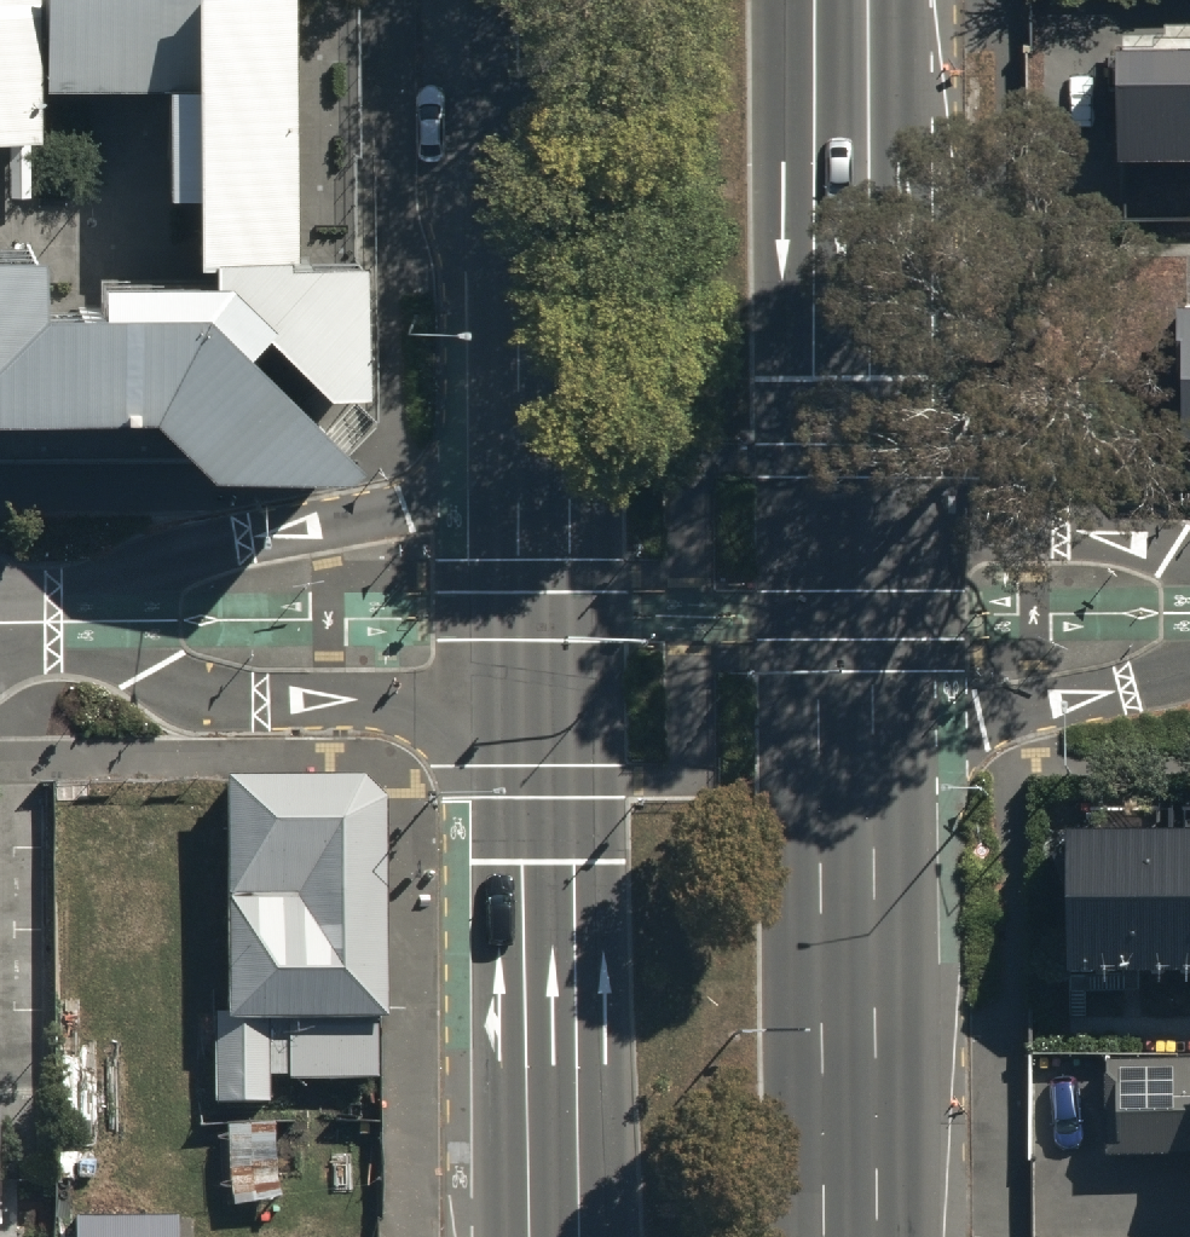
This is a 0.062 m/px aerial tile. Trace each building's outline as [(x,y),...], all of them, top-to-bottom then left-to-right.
[(41,83),(168,81),(170,185),(194,185),(195,248),(212,248),(213,270),(329,382),(375,381),(372,246),(302,248),(297,0),(0,0),(0,131),(42,130),(41,83)] [(1129,26),(1129,66),(1126,66),(1126,165),(1189,165),(1189,20),(1171,20),(1171,26),(1129,26)] [(161,405),(213,461),(343,459),(357,445),(205,296),(50,297),(50,238),(0,238),(0,406),(161,405)] [(265,1101),(265,1075),(371,1075),(370,1020),(386,1020),(385,808),(385,784),(227,785),(227,1015),(220,1015),(210,1032),(210,1102),(265,1101)] [(1084,854),(1084,986),(1189,985),(1189,853),(1084,854)] [(1105,1081),(1106,1176),(1189,1175),(1189,1080),(1105,1081)] [(272,1124),(221,1124),(221,1201),(272,1200),(272,1124)] [(71,1219),(71,1236),(175,1236),(175,1218),(71,1219)]
